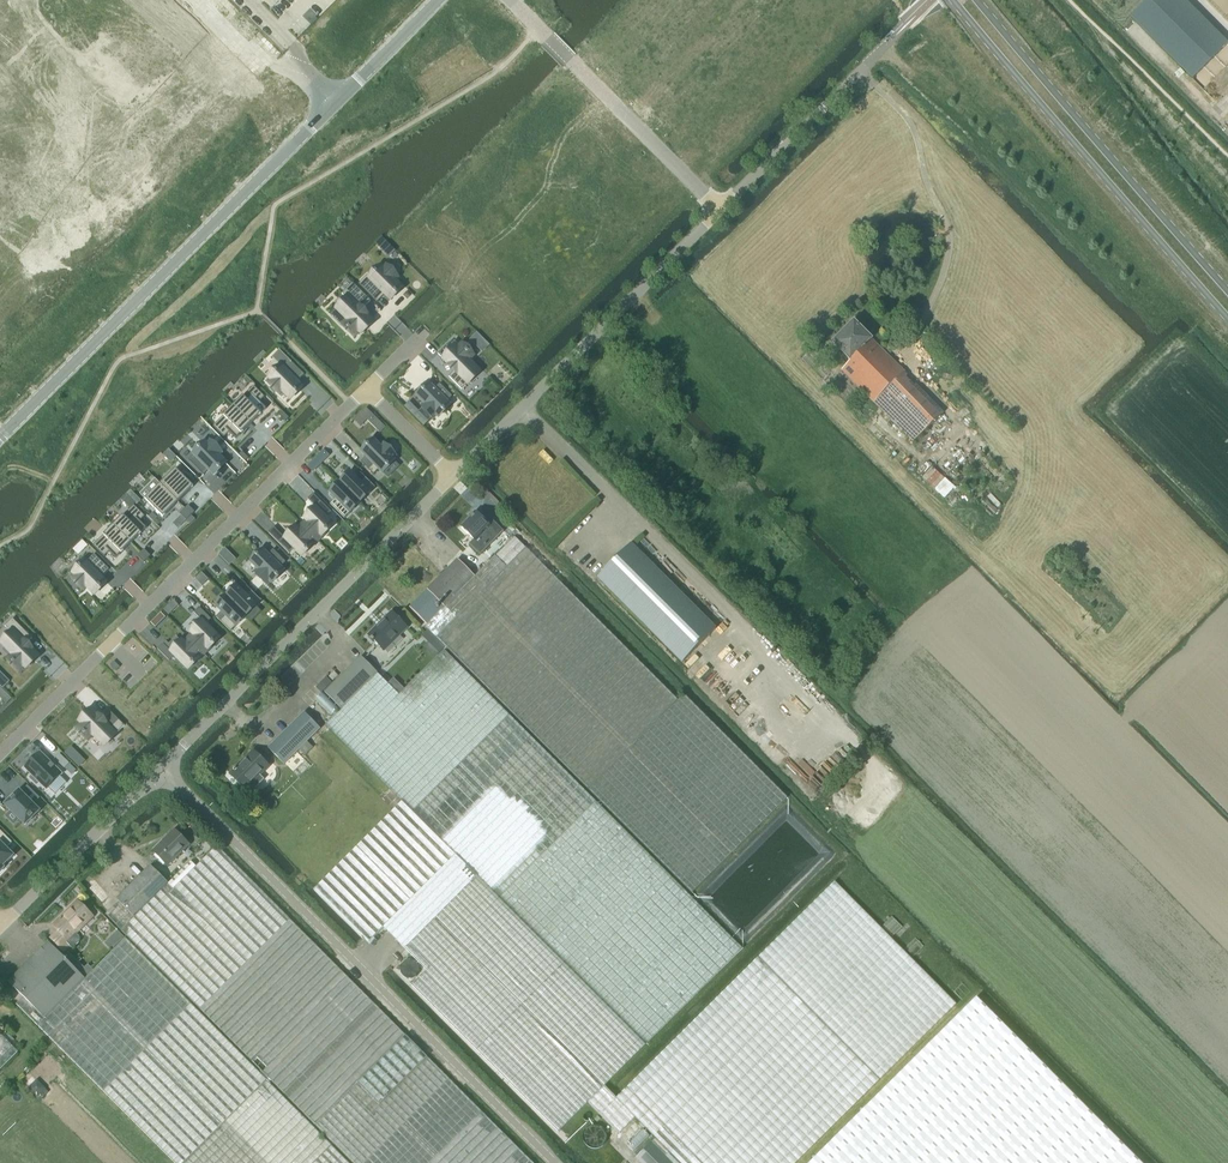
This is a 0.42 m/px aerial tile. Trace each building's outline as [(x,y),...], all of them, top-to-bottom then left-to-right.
[(1130,17),(1192,79),(1227,43),(1184,0),(1147,0),(1130,17)] [(367,276),(359,284),(377,302),(385,295),(390,300),(402,288),(395,280),(398,277),(385,265),(382,268),(381,266),(369,278),(367,276)] [(337,308),(336,309),(337,310),(339,311),(347,320),(343,324),(355,336),(360,332),(361,334),(366,328),(373,322),(367,315),(364,312),(362,309),(371,301),(353,283),(342,293),(347,299),(337,308)] [(875,405),(906,377),(907,376),(903,373),(853,322),(832,343),(850,361),(840,370),(875,405)] [(477,332),(470,339),(483,352),(490,345),(477,332)] [(445,347),(438,354),(449,365),(449,366),(454,371),(449,376),(462,389),(469,382),(467,379),(477,369),(469,361),(473,356),(461,344),(460,346),(455,340),(452,343),(446,349),(445,347)] [(271,380),(268,383),(280,395),(283,392),(290,399),(303,387),(298,382),(305,375),(292,362),(280,350),(273,357),(282,366),(269,378),(271,380)] [(906,377),(875,405),(913,442),(944,413),(915,384),(914,385),(906,377)] [(429,384),(417,396),(424,403),(421,406),(433,419),(437,416),(438,417),(451,405),(447,402),(452,396),(440,384),(434,389),(429,384)] [(254,386),(234,406),(249,422),(251,424),(255,420),(266,409),(260,402),(265,397),(254,386)] [(409,401),(404,407),(424,426),(428,422),(409,401)] [(234,406),(213,426),(224,437),(230,432),(236,439),(247,428),(251,424),(249,422),(234,406)] [(366,408),(360,414),(367,420),(373,414),(366,408)] [(285,422),(288,418),(282,412),(279,415),(285,422)] [(366,457),(361,462),(374,474),(379,469),(383,473),(395,461),(393,459),(396,456),(384,444),(381,447),(374,439),(361,451),(366,457)] [(194,455),(189,460),(204,475),(209,470),(214,475),(227,463),(219,455),(222,452),(210,440),(207,443),(205,442),(193,454),(194,455)] [(177,457),(170,449),(168,451),(167,452),(164,455),(171,463),(177,457)] [(324,450),(316,458),(320,463),(329,455),(324,450)] [(242,452),(239,455),(245,462),(249,458),(242,452)] [(176,469),(161,484),(176,500),(179,502),(183,498),(194,487),(176,469)] [(351,473),(340,483),(360,503),(376,487),(361,473),(356,478),(351,473)] [(155,479),(145,489),(151,494),(145,499),(163,517),(174,506),(179,502),(176,500),(161,484),(155,479)] [(335,498),(330,503),(345,518),(360,503),(340,483),(330,493),(335,498)] [(131,490),(127,494),(136,503),(137,504),(140,501),(141,500),(131,490)] [(306,520),(302,524),(317,540),(325,533),(333,524),(326,517),(331,512),(312,493),(307,498),(315,506),(304,518),(306,520)] [(114,525),(93,546),(104,557),(110,552),(116,558),(127,547),(132,543),(136,539),(147,528),(140,521),(145,516),(134,505),(136,503),(127,494),(122,500),(131,509),(114,525)] [(188,505),(185,509),(192,515),(195,512),(188,505)] [(185,509),(180,514),(186,520),(192,515),(185,509)] [(153,513),(149,517),(154,521),(157,518),(153,513)] [(462,525),(464,526),(462,528),(474,540),(483,530),(493,540),(502,530),(492,521),(488,525),(475,514),(469,521),(467,519),(462,525)] [(192,515),(186,520),(190,524),(195,519),(192,515)] [(274,527),(268,532),(289,553),(294,548),(302,556),(310,547),(317,540),(302,524),(297,528),(295,526),(284,537),(274,527)] [(684,694),(678,701),(559,582),(513,537),(474,577),(457,560),(427,589),(409,607),(426,624),(424,626),(692,893),(788,798),(684,694)] [(81,541),(73,549),(77,554),(78,555),(88,545),(83,540),(81,541)] [(630,544),(596,578),(681,663),(715,629),(630,544)] [(144,549),(141,553),(147,559),(151,556),(144,549)] [(263,550),(251,562),(258,569),(255,572),(267,584),(270,581),(272,583),(284,571),(281,567),(286,562),(273,549),(270,553),(268,555),(264,551),(263,550)] [(141,553),(138,556),(144,562),(147,559),(141,553)] [(75,575),(72,578),(84,590),(87,587),(95,594),(107,582),(102,577),(110,569),(94,554),(86,562),(85,561),(74,573),(75,575)] [(236,587),(227,597),(246,616),(262,601),(247,586),(242,591),(237,586),(236,587)] [(221,612),(216,617),(231,631),(246,616),(227,597),(216,607),(221,612)] [(173,611),(167,606),(162,611),(167,617),(173,611)] [(193,634),(189,638),(204,653),(211,646),(219,638),(206,624),(211,619),(199,607),(194,612),(202,621),(191,632),(193,634)] [(391,612),(367,636),(373,642),(374,640),(383,650),(406,627),(391,612)] [(161,613),(151,623),(155,627),(166,617),(161,613)] [(2,642),(1,643),(2,644),(4,646),(12,654),(8,658),(20,670),(24,666),(25,667),(26,668),(27,667),(31,662),(38,656),(32,649),(27,643),(32,638),(13,618),(5,626),(12,633),(2,642)] [(163,643),(158,649),(169,661),(175,655),(188,669),(197,660),(204,653),(189,638),(184,642),(182,640),(182,641),(171,652),(164,644),(163,643)] [(393,810),(316,887),(362,935),(366,939),(367,940),(382,925),(404,946),(428,970),(412,985),(559,1132),(587,1104),(594,1111),(612,1093),(608,1090),(605,1087),(743,949),(690,896),(443,651),(405,689),(399,695),(388,684),(377,673),(360,656),(324,692),(340,709),(325,724),(327,727),(401,800),(402,801),(393,810)] [(0,677),(0,685),(1,686),(2,688),(9,681),(2,674),(0,677)] [(393,678),(388,684),(399,695),(405,689),(393,678)] [(12,699),(0,687),(0,697),(7,704),(12,699)] [(81,723),(77,727),(89,739),(93,735),(101,743),(103,745),(104,746),(105,745),(114,736),(125,725),(112,712),(106,719),(103,721),(101,718),(100,717),(98,715),(92,709),(85,716),(81,720),(79,721),(80,722),(81,723)] [(303,712),(267,747),(284,764),(299,749),(305,756),(312,749),(306,742),(319,729),(303,712)] [(71,747),(65,753),(72,760),(78,754),(71,747)] [(244,789),(249,785),(254,790),(265,779),(259,774),(268,766),(253,750),(252,751),(254,753),(248,759),(249,759),(243,765),(241,762),(235,768),(234,767),(232,770),(233,770),(229,774),(244,789)] [(40,752),(25,768),(33,775),(30,778),(36,784),(39,781),(47,789),(48,787),(55,794),(67,782),(60,775),(62,774),(40,752)] [(64,758),(59,763),(64,768),(69,763),(64,758)] [(91,783),(86,788),(91,793),(96,788),(91,783)] [(19,791),(5,805),(11,810),(20,819),(25,825),(39,811),(33,805),(21,792),(19,791)] [(4,868),(2,867),(13,856),(6,848),(12,842),(0,830),(0,872),(4,868)] [(174,831),(153,852),(167,866),(188,845),(174,831)] [(215,845),(194,866),(172,888),(167,884),(166,883),(145,904),(128,887),(115,900),(117,902),(106,913),(121,929),(120,930),(352,1162),(531,1162),(215,845)] [(172,888),(194,866),(190,861),(167,884),(172,888)] [(145,904),(166,883),(149,866),(128,887),(145,904)] [(616,1098),(612,1093),(594,1111),(619,1135),(635,1119),(652,1136),(663,1125),(701,1162),(796,1162),(955,1004),(833,883),(616,1098)] [(72,949),(78,943),(78,942),(79,942),(79,941),(79,940),(79,939),(79,938),(79,937),(78,937),(78,936),(74,933),(90,917),(76,903),(54,926),(59,931),(51,939),(63,950),(68,945),(72,949)] [(125,939),(94,971),(88,965),(83,969),(67,953),(63,958),(48,942),(7,982),(23,998),(16,1004),(174,1162),(348,1162),(125,939)] [(1101,1123),(976,998),(810,1162),(1060,1162),(1101,1123)] [(8,1034),(3,1038),(10,1045),(14,1040),(8,1034)] [(17,1054),(0,1037),(0,1071),(17,1054)] [(37,1079),(28,1089),(37,1098),(40,1095),(46,1089),(37,1079)] [(48,1092),(46,1089),(40,1095),(43,1097),(48,1092)] [(1101,1123),(1060,1162),(1141,1162),(1101,1123)] [(641,1162),(701,1162),(663,1125),(652,1136),(655,1140),(636,1159),(641,1162)]
